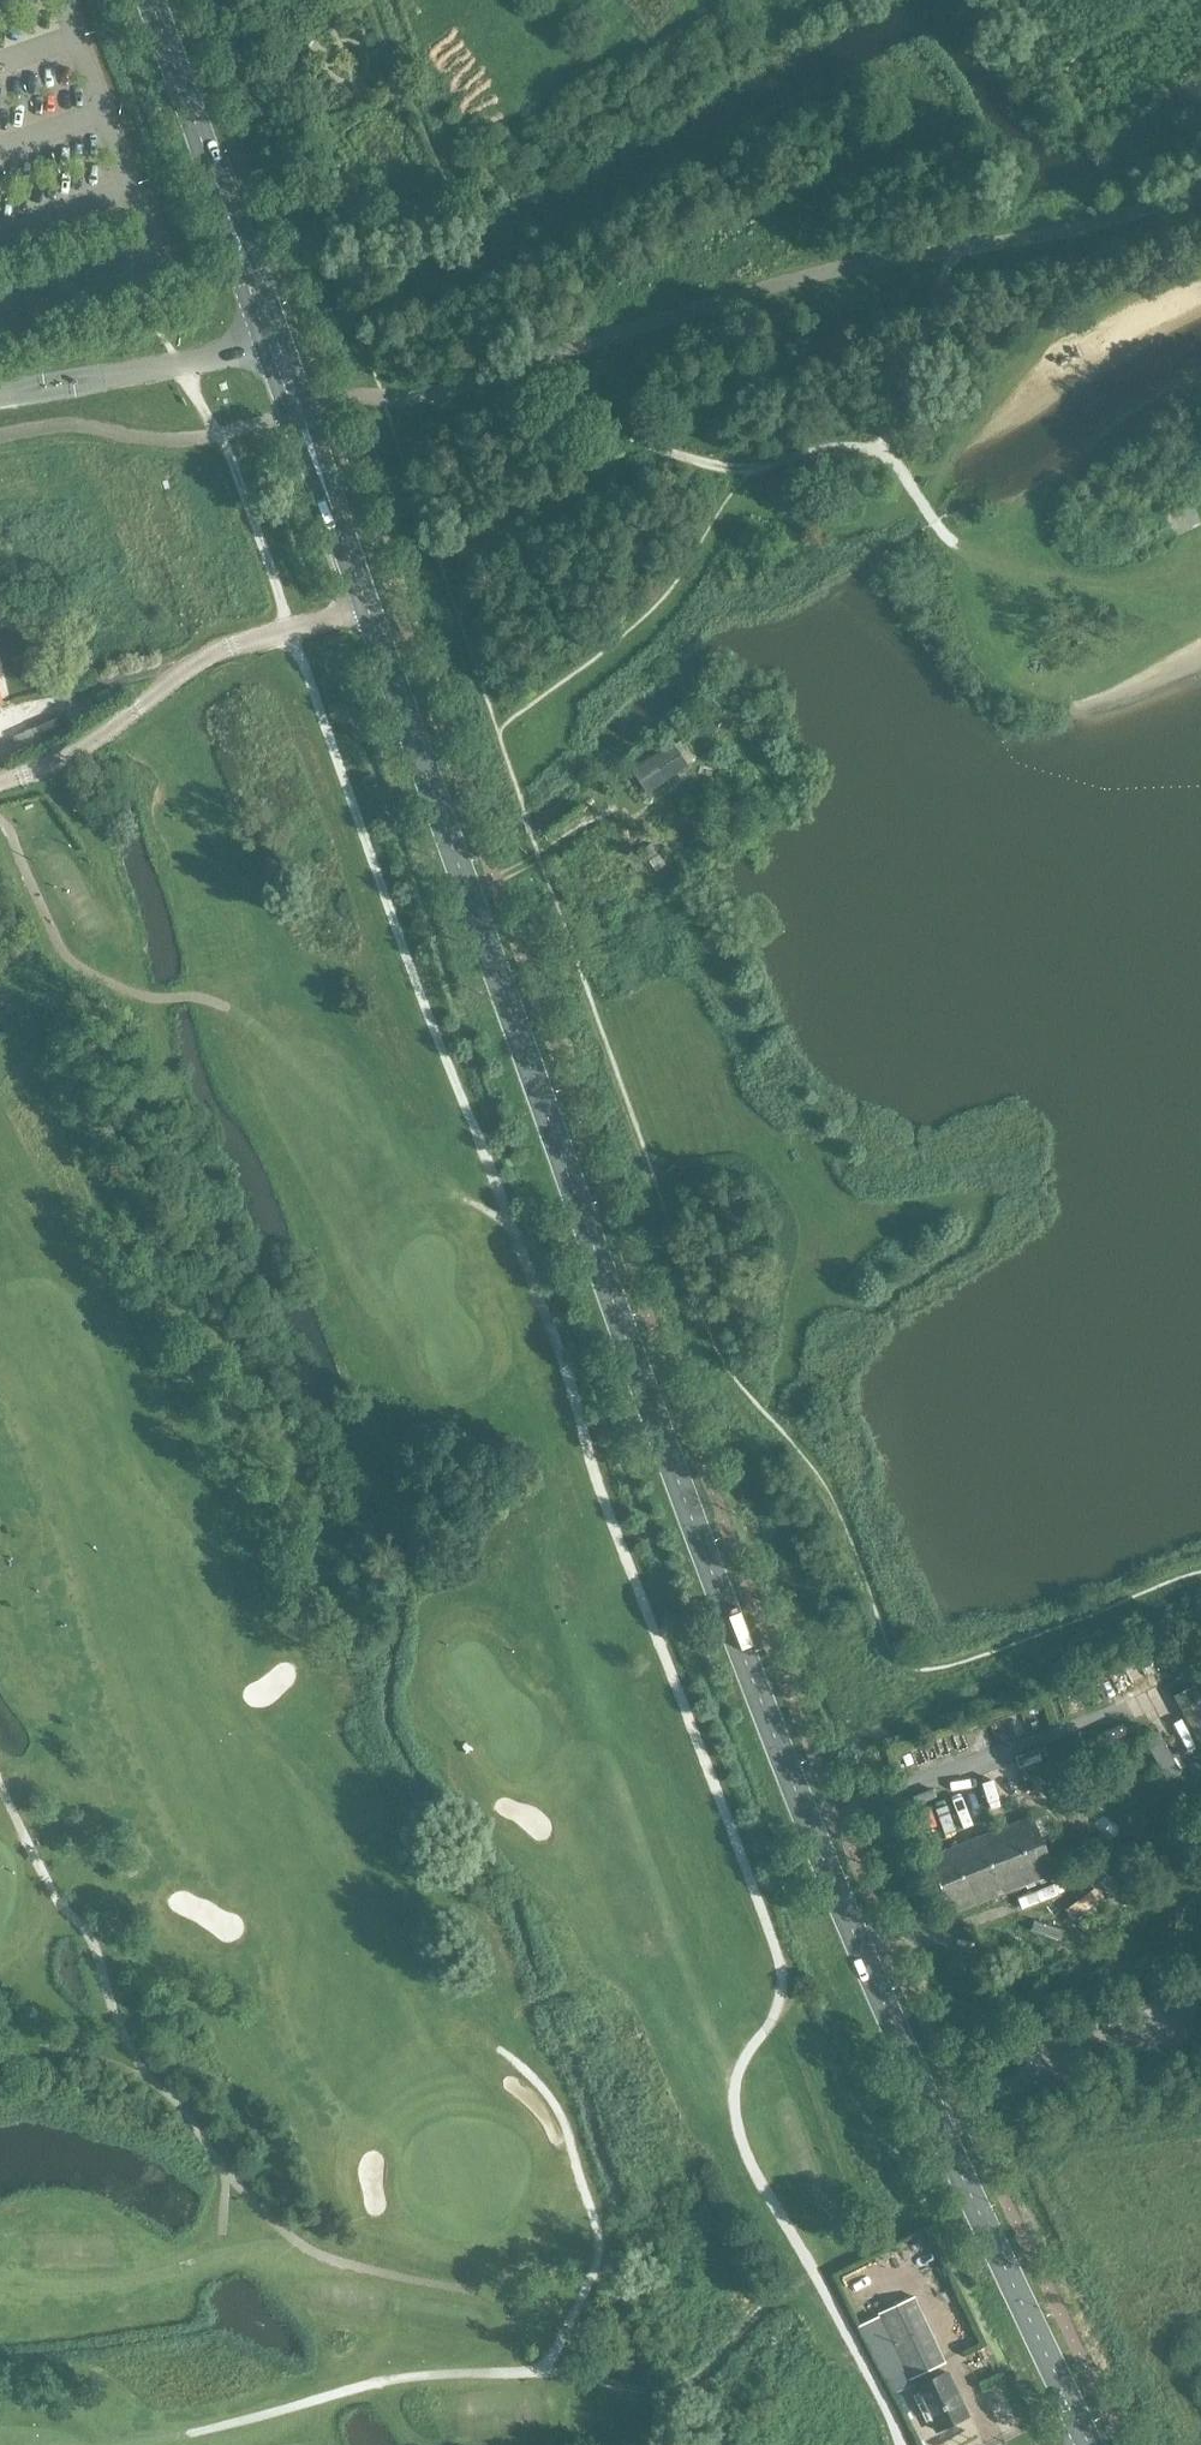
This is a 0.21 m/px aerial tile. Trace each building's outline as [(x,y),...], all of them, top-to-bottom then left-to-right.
[(672,744),(634,769),(648,791),(687,766),(672,744)] [(92,806),(89,793),(88,791),(70,795),(75,811),(92,806)] [(1177,1693),(1200,1737),(1200,1681),(1177,1693)] [(1164,1777),(1181,1771),(1165,1728),(1148,1734),(1164,1777)] [(1057,1872),(1033,1817),(930,1857),(952,1913),(1057,1872)] [(910,2379),(945,2362),(914,2297),(879,2313),(910,2379)] [(968,2415),(948,2372),(916,2387),(937,2430),(968,2415)]
